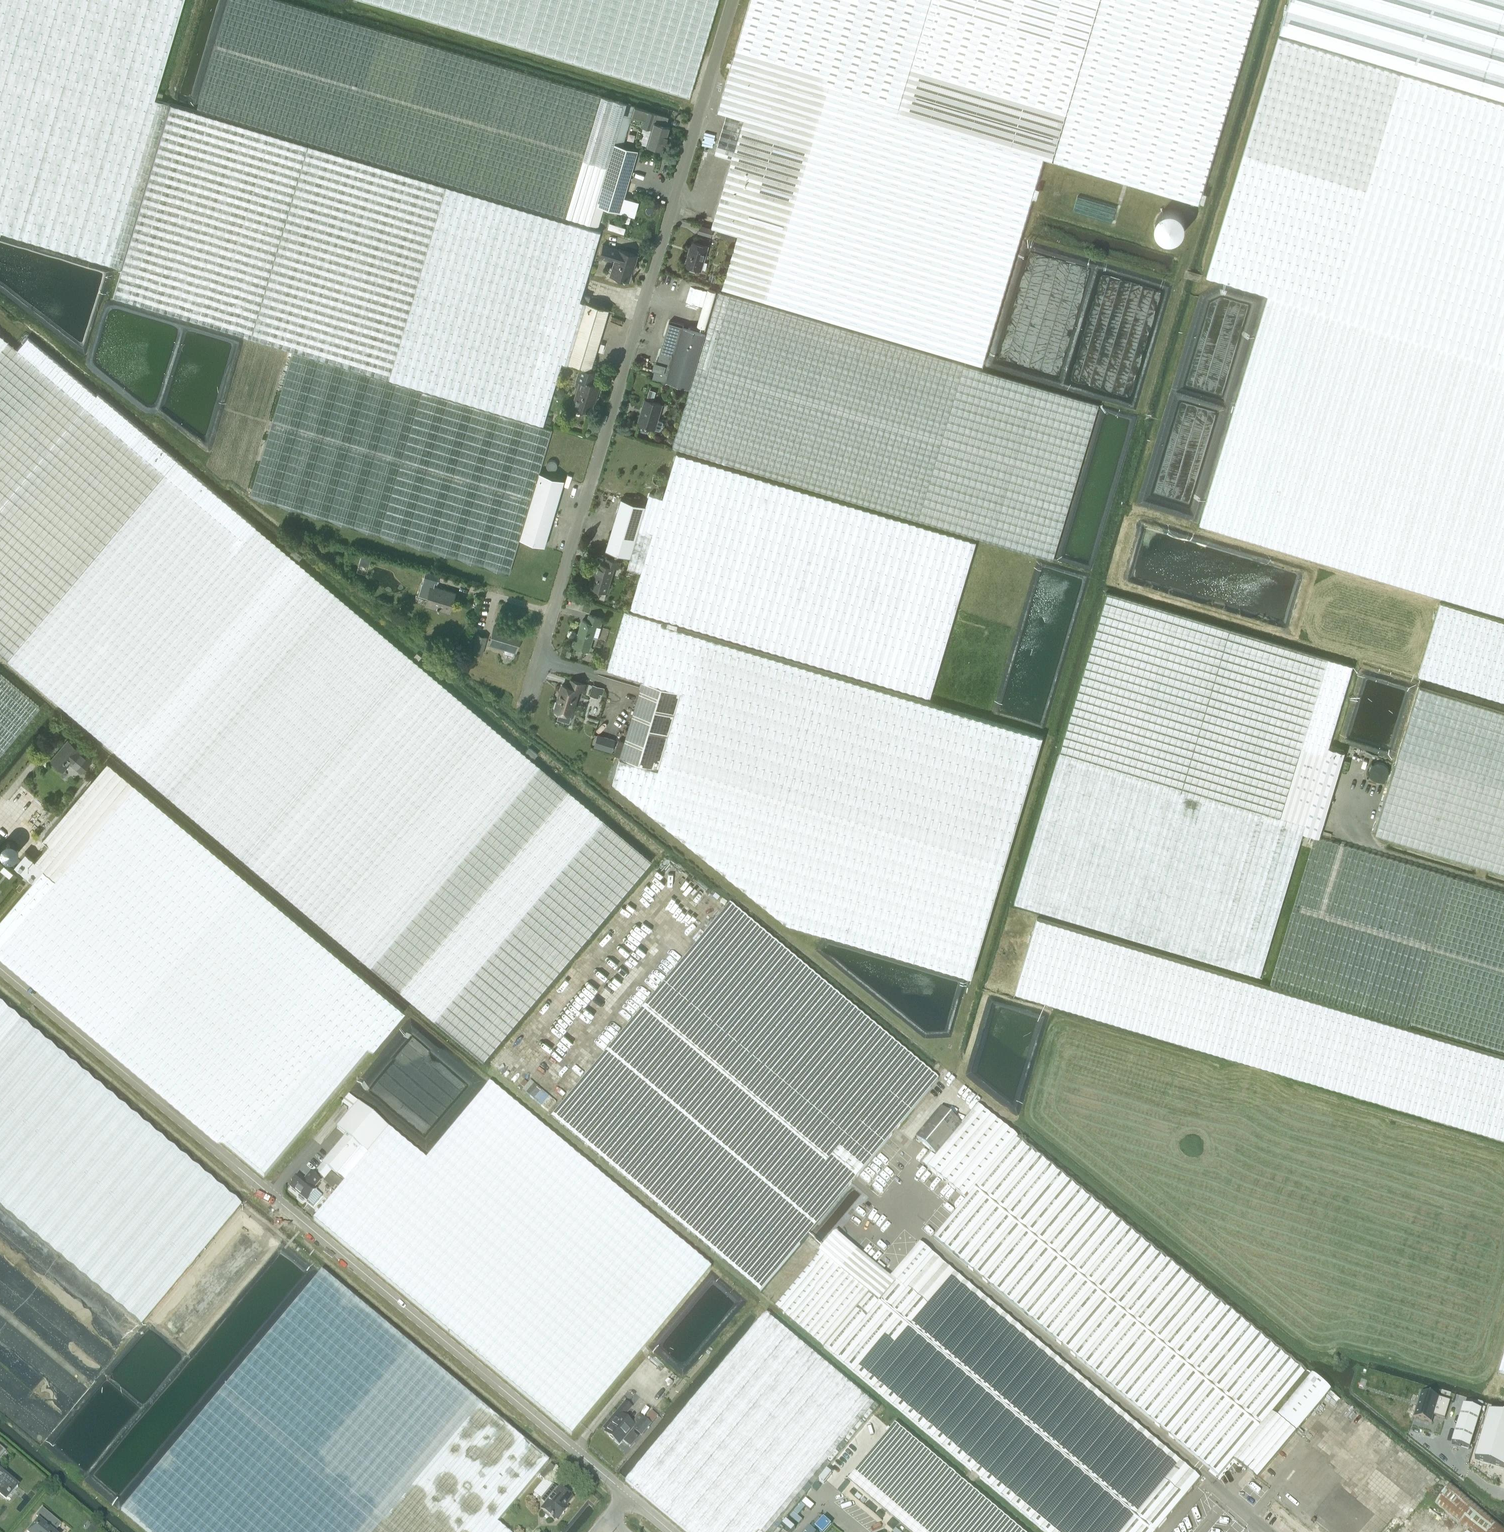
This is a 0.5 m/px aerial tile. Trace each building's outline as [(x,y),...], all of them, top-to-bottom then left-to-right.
[(578,299),(599,231),(452,187),(154,99),(184,0),(0,0),(0,232),(121,267),(113,295),(542,423),(561,361),(578,299)] [(622,145),(634,106),(625,103),(447,50),(279,0),(229,0),(197,107),(461,186),(589,224),(598,226),(603,210),(610,212),(612,207),(623,210),(627,197),(623,196),(600,189),(614,142),(622,145)] [(687,95),(699,56),(715,0),(369,0),(687,95)] [(718,110),(727,113),(769,125),(738,233),(722,286),(982,363),(1043,158),(896,114),(897,112),(900,100),(930,0),(751,0),(718,110)] [(897,112),(1044,156),(1043,157),(1054,160),(1101,0),(930,0),(900,100),(897,112)] [(1054,160),(1198,202),(1258,0),(1101,0),(1054,160)] [(1281,30),(1503,97),(1503,0),(1290,0),(1281,30)] [(1200,524),(1470,605),(1503,615),(1503,102),(1464,90),(1280,35),(1211,264),(1208,276),(1269,294),(1200,524)] [(668,125),(664,124),(667,117),(648,111),(645,120),(649,121),(647,127),(651,128),(647,144),(661,148),(668,125)] [(716,218),(714,226),(738,233),(769,125),(727,113),(716,151),(733,156),(715,218),(716,218)] [(636,149),(622,145),(614,142),(600,189),(623,196),(636,149)] [(701,225),(699,232),(711,236),(713,228),(701,225)] [(701,269),(708,245),(692,240),(692,241),(693,241),(686,265),(701,269)] [(631,270),(635,253),(617,248),(617,249),(602,244),(598,255),(611,259),(612,255),(615,256),(610,273),(628,279),(631,270)] [(719,291),(706,332),(690,388),(673,447),(918,520),(1053,560),(1099,404),(964,364),(719,291)] [(607,308),(578,299),(561,361),(589,369),(607,308)] [(690,388),(706,332),(684,326),(684,325),(669,321),(653,378),(667,382),(667,381),(690,388)] [(0,334),(0,654),(482,1060),(651,860),(97,393),(96,394),(47,353),(37,365),(0,334)] [(510,573),(521,537),(540,472),(553,429),(333,364),(293,352),(250,495),(333,520),(510,573)] [(590,410),(598,384),(593,383),(597,372),(579,367),(573,385),(577,386),(572,404),(590,410)] [(641,423),(656,428),(660,429),(661,428),(663,422),(662,420),(658,419),(663,404),(646,399),(643,407),(645,407),(641,423)] [(631,607),(868,678),(931,696),(977,541),(677,452),(663,497),(650,493),(646,504),(631,557),(628,567),(642,571),(631,607)] [(565,479),(540,472),(521,537),(545,544),(565,479)] [(606,549),(631,557),(646,504),(622,497),(606,549)] [(290,553),(298,559),(301,555),(293,549),(290,553)] [(618,568),(620,562),(607,558),(605,564),(599,562),(595,576),(592,575),(589,585),(607,591),(614,567),(618,568)] [(438,581),(440,574),(427,570),(425,577),(438,581)] [(452,599),(454,592),(433,585),(427,603),(444,608),(447,598),(452,599)] [(1303,832),(1315,836),(1319,837),(1345,750),(1329,745),(1353,665),(1108,592),(1058,759),(1015,903),(1260,976),(1303,832)] [(1419,674),(1486,695),(1503,700),(1503,621),(1465,609),(1440,602),(1419,674)] [(644,678),(644,679),(683,691),(660,767),(621,755),(613,780),(690,842),(787,922),(970,976),(1042,733),(661,621),(625,610),(607,667),(644,678)] [(589,649),(593,637),(598,639),(601,627),(600,626),(602,617),(588,613),(586,620),(583,619),(577,637),(576,636),(574,645),(589,649)] [(516,649),(521,632),(495,624),(490,641),(516,649)] [(481,652),(487,636),(479,633),(473,650),(481,652)] [(40,706),(0,673),(0,754),(40,706)] [(583,691),(586,683),(572,679),(570,685),(563,683),(555,709),(572,714),(580,690),(583,691)] [(683,691),(644,679),(621,755),(660,767),(683,691)] [(1374,832),(1503,872),(1503,712),(1418,686),(1395,765),(1374,832)] [(64,769),(69,763),(79,772),(90,758),(68,739),(52,758),(64,769)] [(533,758),(536,754),(528,747),(524,751),(533,758)] [(55,878),(134,785),(105,760),(41,837),(47,842),(33,860),(55,878)] [(0,918),(0,955),(215,1136),(263,1178),(403,1011),(355,970),(134,785),(55,878),(33,860),(26,867),(36,875),(0,918)] [(1270,985),(1409,1027),(1410,1022),(1503,1050),(1503,892),(1435,871),(1319,837),(1315,836),(1305,868),(1270,985)] [(824,1348),(932,1439),(1043,1531),(1156,1531),(1201,1478),(1023,1330),(925,1248),(920,1243),(890,1278),(836,1233),(823,1248),(809,1236),(850,1185),(857,1178),(938,1081),(728,906),(550,1118),(824,1348)] [(1015,991),(1034,997),(1229,1056),(1255,1063),(1292,1074),(1421,1113),(1503,1137),(1503,1057),(1430,1035),(1166,956),(1057,923),(1037,917),(1015,991)] [(141,1325),(241,1205),(0,1003),(0,1207),(141,1325)] [(425,1160),(389,1129),(367,1155),(344,1182),(312,1219),(572,1435),(710,1269),(490,1082),(425,1160)] [(337,1129),(345,1136),(367,1155),(389,1129),(358,1104),(337,1129)] [(937,1156),(927,1168),(966,1200),(934,1238),(1159,1428),(1209,1469),(1219,1477),(1233,1459),(1272,1413),(1307,1371),(1018,1138),(978,1104),(961,1124),(937,1156)] [(915,1138),(937,1156),(961,1124),(941,1107),(915,1138)] [(331,1171),(344,1182),(367,1155),(345,1136),(315,1172),(324,1180),(331,1171)] [(338,1143),(335,1140),(330,1146),(333,1149),(338,1143)] [(299,1176),(289,1188),(299,1196),(298,1197),(303,1202),(304,1200),(306,1202),(316,1191),(314,1189),(320,1182),(309,1173),(303,1180),(299,1176)] [(497,1524),(548,1463),(320,1272),(120,1511),(145,1531),(506,1531),(497,1524)] [(784,1529),(781,1527),(864,1427),(878,1409),(765,1314),(673,1424),(626,1481),(686,1531),(782,1531),(784,1529)] [(1278,1416),(1297,1431),(1331,1391),(1312,1375),(1278,1416)] [(1422,1393),(1414,1418),(1431,1423),(1433,1416),(1445,1420),(1450,1402),(1422,1393)] [(623,1418),(631,1408),(625,1403),(616,1413),(620,1416),(616,1421),(614,1419),(611,1423),(609,1422),(604,1428),(607,1431),(605,1433),(619,1444),(633,1427),(623,1418)] [(1464,1406),(1452,1444),(1469,1450),(1481,1411),(1464,1406)] [(635,1431),(642,1437),(658,1416),(652,1411),(635,1431)] [(1296,1433),(1272,1413),(1233,1459),(1257,1479),(1296,1433)] [(896,1423),(848,1480),(910,1531),(1025,1531),(896,1423)] [(555,1469),(550,1465),(540,1477),(544,1481),(555,1469)] [(827,1471),(819,1481),(824,1485),(832,1475),(827,1471)] [(0,1472),(0,1496),(4,1499),(7,1495),(9,1496),(10,1494),(9,1493),(15,1486),(17,1487),(0,1472)] [(1468,1531),(1503,1531),(1503,1528),(1451,1484),(1434,1504),(1468,1531)] [(555,1519),(558,1521),(568,1509),(566,1507),(573,1499),(560,1488),(558,1490),(553,1486),(540,1500),(546,1505),(541,1510),(545,1513),(545,1515),(548,1518),(551,1518),(554,1521),(555,1519)] [(808,1497),(802,1504),(806,1507),(811,1500),(808,1497)] [(868,1502),(865,1506),(874,1513),(877,1510),(868,1502)] [(801,1503),(793,1513),(798,1516),(805,1507),(801,1503)] [(28,1531),(52,1531),(54,1531),(55,1531),(60,1525),(42,1509),(36,1516),(40,1520),(39,1521),(38,1520),(28,1531)] [(793,1513),(790,1517),(799,1525),(802,1520),(798,1516),(793,1513)] [(820,1515),(812,1525),(815,1528),(824,1519),(820,1515)] [(815,1528),(820,1531),(826,1531),(831,1525),(824,1519),(815,1528)] [(782,1526),(790,1531),(793,1531),(795,1529),(786,1521),(782,1526)]
